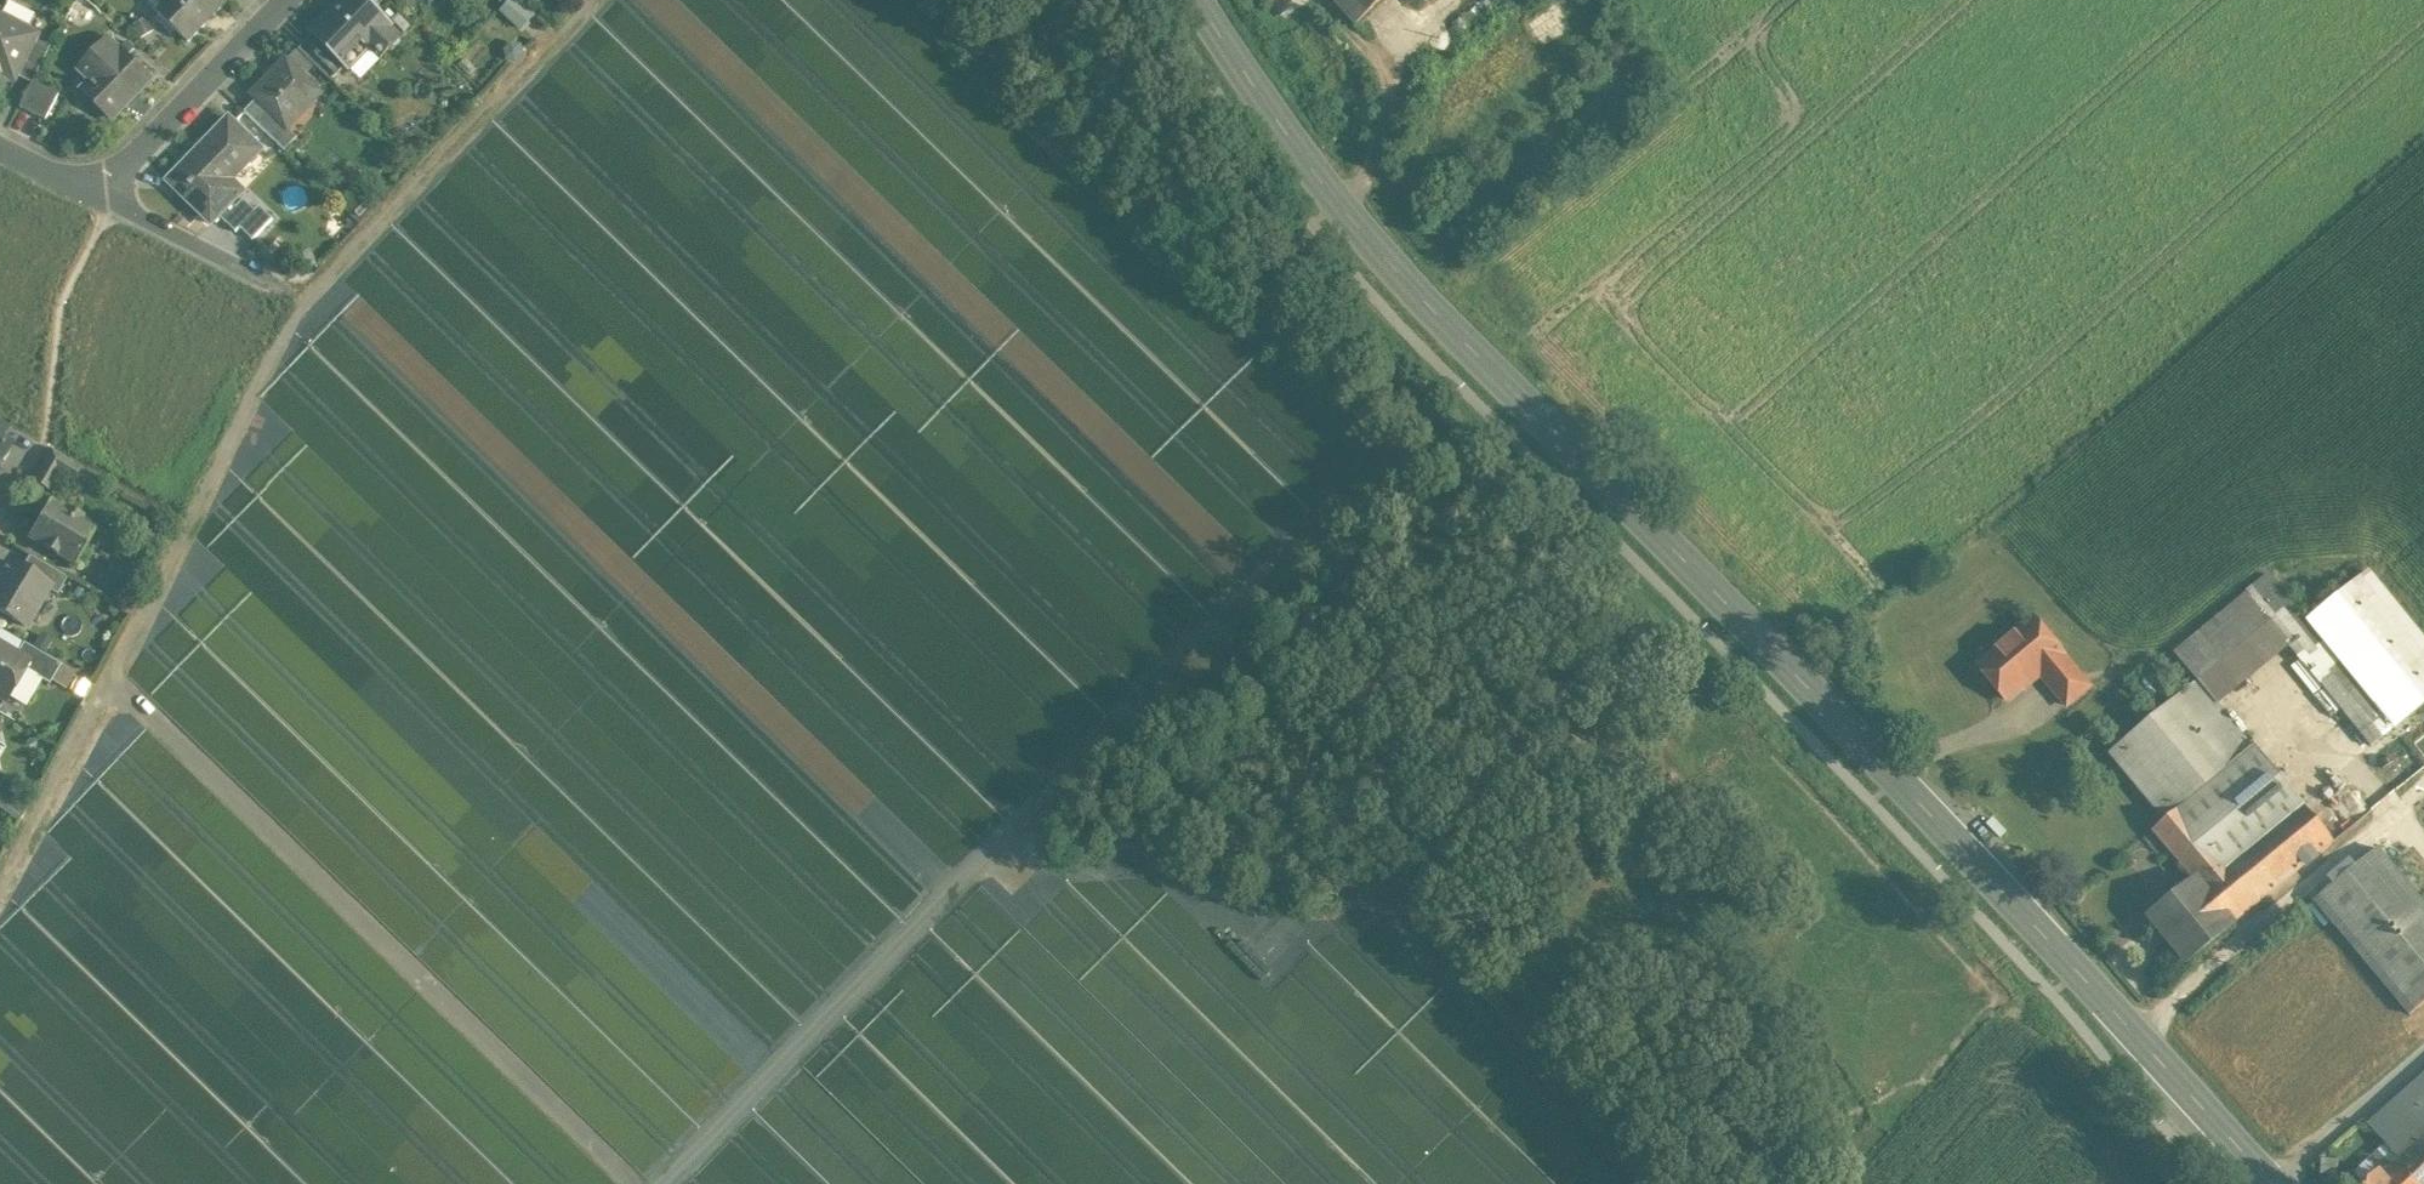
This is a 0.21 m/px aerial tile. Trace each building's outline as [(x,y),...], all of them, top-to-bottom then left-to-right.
[(155,10),(188,41),(227,0),(165,0),(155,10)] [(311,33),(345,66),(349,70),(351,68),(344,61),(365,39),(377,50),(376,51),(376,57),(378,57),(379,58),(400,37),(388,25),(390,23),(366,0),(342,0),(311,33)] [(536,13),(521,0),(508,0),(500,9),(522,28),(536,13)] [(1356,22),(1382,0),(1337,0),(1356,22)] [(0,15),(0,79),(5,69),(16,74),(20,65),(22,66),(33,42),(38,34),(0,15)] [(345,66),(313,35),(299,50),(331,81),(345,66)] [(151,79),(109,39),(89,60),(100,70),(82,89),(113,119),(151,79)] [(33,42),(22,66),(20,65),(16,74),(32,82),(33,80),(48,50),(33,42)] [(286,58),(251,94),(256,99),(283,126),(284,125),(318,89),(286,58)] [(59,93),(33,80),(32,82),(20,106),(46,119),(59,93)] [(256,99),(244,112),(284,150),(297,137),(284,125),(283,126),(256,99)] [(229,117),(167,181),(211,223),(232,202),(218,189),(240,166),(242,169),(262,149),(229,117)] [(241,194),(211,234),(244,259),(274,219),(241,194)] [(9,445),(0,439),(0,460),(9,445)] [(51,449),(33,481),(47,489),(57,473),(72,481),(80,467),(90,473),(91,472),(51,449)] [(66,510),(50,500),(28,537),(73,565),(95,527),(81,518),(82,516),(68,507),(66,510)] [(66,578),(29,555),(22,568),(49,584),(47,588),(57,594),(66,578)] [(9,560),(0,575),(0,611),(25,626),(47,588),(49,584),(22,568),(9,560)] [(2367,573),(2309,620),(2395,726),(2423,703),(2423,643),(2367,573)] [(2340,663),(2268,574),(2246,593),(2270,622),(2318,681),(2340,663)] [(2246,593),(2173,652),(2196,680),(2197,680),(2198,681),(2270,622),(2246,593)] [(2033,618),(1978,664),(2006,698),(2038,672),(2061,652),(2033,618)] [(61,664),(23,642),(16,654),(28,662),(24,669),(49,684),(61,664)] [(0,645),(0,696),(6,699),(24,669),(28,662),(16,654),(0,645)] [(2061,652),(2038,672),(2066,705),(2089,686),(2061,652)] [(2393,727),(2340,663),(2318,681),(2370,746),(2393,727)] [(2198,681),(2197,680),(2196,680),(2169,703),(2225,770),(2253,747),(2198,681)] [(2225,770),(2169,703),(2130,735),(2185,802),(2225,770)] [(2185,802),(2130,735),(2109,753),(2164,820),(2181,806),(2185,802)] [(2185,802),(2181,806),(2226,861),(2300,801),(2254,746),(2185,802)] [(2226,861),(2181,806),(2164,820),(2152,830),(2171,853),(2193,879),(2194,878),(2231,924),(2333,841),(2300,801),(2226,861)] [(2171,853),(2152,830),(2144,837),(2163,860),(2171,853)] [(2377,848),(2314,900),(2409,1014),(2423,1002),(2423,905),(2377,848)] [(2193,879),(2164,902),(2170,910),(2154,923),(2187,963),(2233,926),(2231,924),(2194,878),(2193,879)] [(2368,1124),(2398,1157),(2394,1161),(2415,1183),(2423,1183),(2423,1074),(2368,1124)] [(2379,1174),(2378,1173),(2367,1183),(2415,1183),(2394,1161),(2379,1174)]
